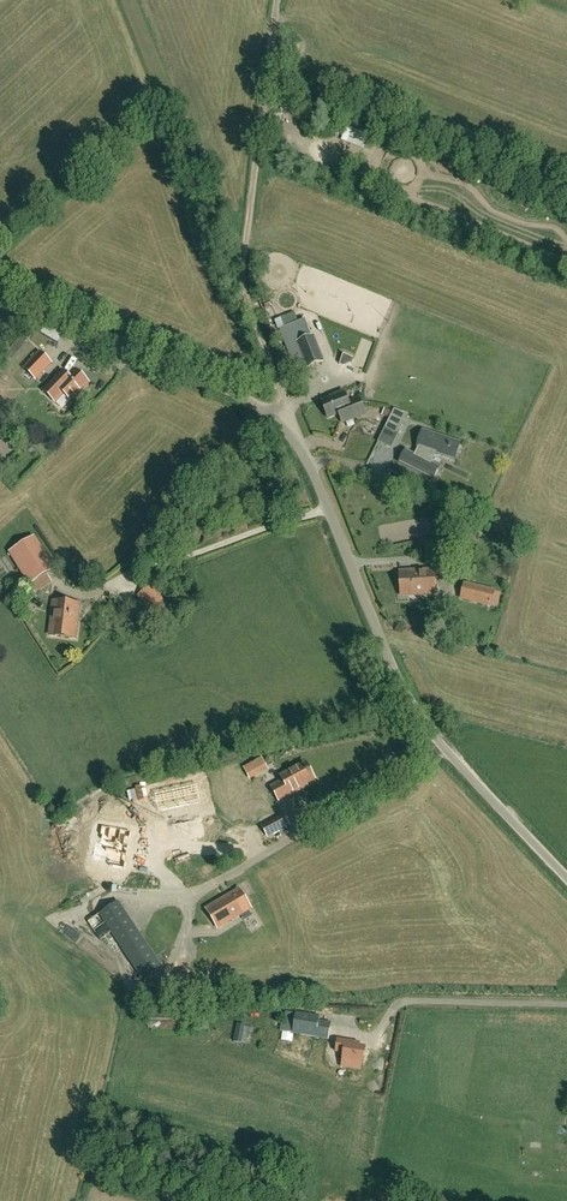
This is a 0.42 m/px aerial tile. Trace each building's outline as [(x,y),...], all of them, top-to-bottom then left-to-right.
[(42,338),(47,328),(33,322),(28,332),(42,338)] [(297,343),(308,368),(322,362),(312,337),(297,343)] [(54,363),(42,352),(27,368),(39,379),(54,363)] [(339,364),(344,366),(351,362),(353,358),(343,354),(339,364)] [(72,402),(89,384),(76,371),(69,378),(62,371),(43,391),(55,402),(63,394),(72,402)] [(350,408),(349,406),(344,392),(334,396),(335,398),(322,403),(328,419),(339,414),(339,413),(350,408)] [(339,413),(339,414),(342,423),(365,414),(359,399),(359,401),(349,406),(350,408),(339,413)] [(394,410),(385,429),(398,435),(408,415),(394,410)] [(407,450),(402,461),(433,476),(439,465),(433,462),(437,454),(456,460),(461,442),(424,430),(419,446),(415,455),(407,450)] [(31,448),(35,454),(45,448),(41,442),(31,448)] [(32,589),(57,574),(37,542),(10,556),(32,589)] [(402,596),(435,594),(434,571),(400,572),(402,596)] [(491,608),(495,590),(464,583),(460,600),(491,608)] [(172,619),(164,609),(168,606),(150,585),(137,597),(163,627),(172,619)] [(76,638),(80,605),(54,602),(50,635),(76,638)] [(305,785),(314,780),(306,764),(281,777),(283,781),(272,788),(279,802),(307,787),(305,785)] [(196,784),(154,793),(158,812),(200,803),(196,784)] [(140,795),(127,797),(128,805),(141,803),(140,795)] [(230,804),(150,823),(156,848),(236,830),(230,804)] [(268,837),(292,825),(286,812),(262,824),(268,837)] [(97,845),(93,861),(99,862),(111,864),(110,869),(111,869),(125,872),(133,835),(104,829),(102,838),(104,838),(102,846),(97,845)] [(80,898),(88,894),(79,878),(71,882),(80,898)] [(218,928),(251,908),(241,892),(228,900),(227,898),(207,910),(218,928)] [(144,980),(163,968),(118,902),(88,922),(100,940),(112,933),(144,980)] [(44,1008),(53,1008),(53,1001),(45,1000),(44,1008)] [(329,1039),(331,1024),(319,1022),(320,1017),(296,1013),(292,1033),(329,1039)] [(363,1063),(365,1048),(358,1047),(358,1044),(338,1041),(336,1052),(344,1053),(343,1060),(363,1063)]
